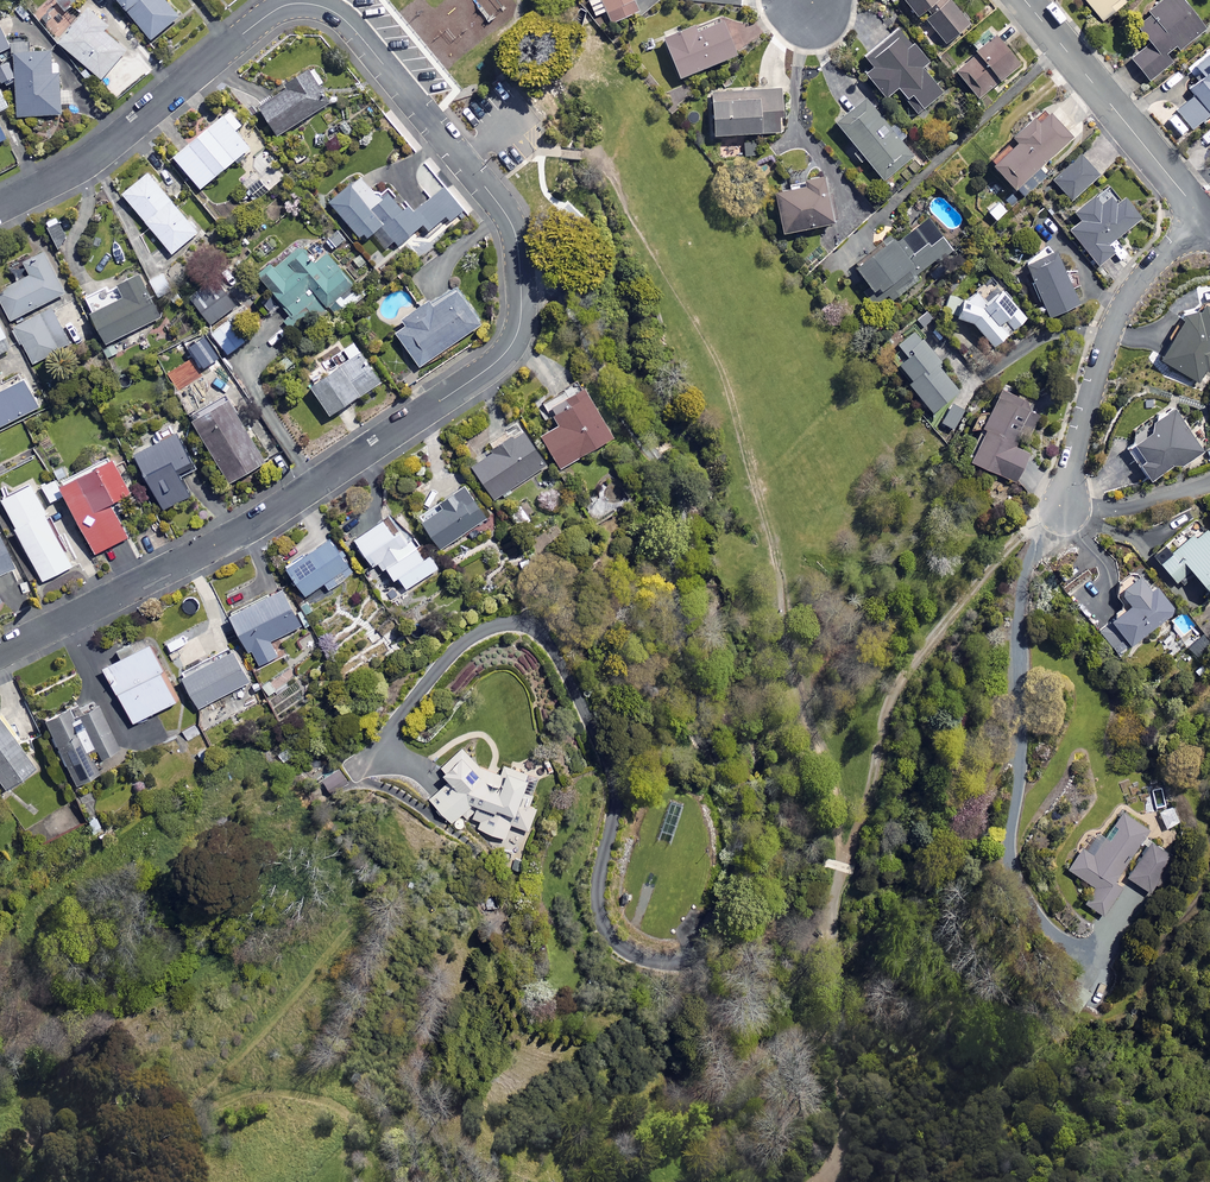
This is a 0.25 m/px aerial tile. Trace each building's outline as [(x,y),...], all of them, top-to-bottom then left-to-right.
[(53,0),(65,13),(80,0),(53,0)] [(150,40),(177,16),(163,0),(115,0),(150,40)] [(594,16),(605,11),(611,24),(643,9),(639,0),(587,0),(594,16)] [(946,0),(899,0),(914,17),(917,14),(945,45),(968,24),(946,0)] [(1101,21),(1123,3),(1121,0),(1083,0),(1101,21)] [(1175,0),(1162,0),(1131,26),(1147,45),(1129,61),(1146,81),(1167,63),(1164,59),(1200,29),(1175,0)] [(106,27),(87,9),(58,43),(100,79),(125,50),(103,31),(106,27)] [(732,57),(718,21),(694,30),(692,27),(661,39),(676,79),(732,57)] [(924,65),(895,31),(862,59),(870,68),(863,75),(883,98),(893,89),(915,115),(940,94),(919,69),(924,65)] [(1016,65),(990,37),(952,71),(977,100),(1016,65)] [(27,44),(11,45),(12,62),(0,62),(0,83),(14,82),(16,117),(60,115),(57,64),(50,65),(49,53),(27,54),(27,44)] [(1209,112),(1209,53),(1192,68),(1201,78),(1188,89),(1193,95),(1175,110),(1191,128),(1209,112)] [(329,105),(308,69),(284,83),(287,89),(258,106),(276,136),(329,105)] [(780,133),(778,89),(709,93),(711,136),(780,133)] [(885,130),(862,100),(833,123),(880,182),(910,158),(895,139),(902,133),(894,123),(885,130)] [(240,125),(228,111),(172,158),(199,189),(248,148),(234,131),(240,125)] [(1067,138),(1045,115),(1034,125),(1029,119),(1008,138),(1012,143),(987,165),(1010,190),(1067,138)] [(264,150),(248,167),(256,174),(253,177),(269,192),(287,172),(264,150)] [(1097,177),(1078,156),(1051,181),(1071,202),(1097,177)] [(196,233),(147,174),(121,195),(171,254),(196,233)] [(408,203),(404,206),(388,188),(378,198),(358,175),(327,203),(361,242),(379,226),(397,246),(421,224),(428,232),(445,217),(453,226),(466,214),(443,188),(416,212),(408,203)] [(824,194),(821,177),(800,181),(801,188),(772,194),(780,234),(834,223),(828,194),(824,194)] [(1112,205),(1105,197),(1096,205),(1090,197),(1071,213),(1078,221),(1066,231),(1096,266),(1111,254),(1105,246),(1137,219),(1120,198),(1112,205)] [(953,246),(930,216),(896,242),(893,238),(852,269),(882,308),(918,281),(914,276),(953,246)] [(66,240),(56,218),(45,223),(55,245),(66,240)] [(1048,236),(1040,225),(1030,232),(1038,243),(1048,236)] [(361,299),(315,240),(304,249),(300,243),(258,276),(289,316),(285,320),(304,344),(361,299)] [(44,252),(22,262),(29,276),(0,291),(0,301),(10,320),(65,293),(44,252)] [(1077,303),(1052,252),(1022,266),(1047,317),(1077,303)] [(173,292),(164,273),(149,280),(159,299),(173,292)] [(159,317),(137,275),(109,289),(107,286),(82,299),(105,344),(159,317)] [(961,296),(949,292),(941,313),(969,323),(989,347),(1023,320),(987,276),(961,296)] [(479,324),(455,290),(430,307),(426,301),(400,320),(404,325),(393,333),(417,367),(479,324)] [(1180,314),(1155,362),(1198,384),(1209,361),(1209,307),(1200,301),(1195,311),(1180,314)] [(70,345),(53,308),(14,327),(32,363),(70,345)] [(245,341),(229,318),(210,332),(226,355),(245,341)] [(0,328),(0,353),(10,348),(0,328)] [(931,414),(957,392),(934,363),(937,361),(913,331),(895,345),(904,357),(895,365),(908,381),(905,383),(931,414)] [(379,381),(354,342),(342,350),(346,356),(305,382),(326,415),(379,381)] [(24,380),(0,391),(0,426),(37,408),(24,380)] [(609,437),(577,384),(544,403),(558,426),(540,436),(558,467),(609,437)] [(1042,405),(997,387),(966,462),(1014,482),(1026,452),(1011,446),(1017,433),(1028,438),(1042,405)] [(263,463),(227,400),(191,421),(228,484),(263,463)] [(962,408),(948,403),(941,423),(956,428),(962,408)] [(1200,451),(1170,409),(1128,438),(1131,442),(1123,447),(1147,481),(1172,464),(1175,468),(1200,451)] [(544,465),(518,428),(468,463),(494,500),(544,465)] [(191,462),(175,432),(132,454),(161,509),(188,495),(175,470),(191,462)] [(49,502),(63,495),(94,554),(126,537),(107,503),(130,491),(112,458),(75,478),(67,463),(53,470),(57,477),(41,486),(49,502)] [(29,483),(0,498),(42,581),(71,566),(29,483)] [(485,518),(463,485),(417,517),(439,549),(450,542),(485,518)] [(393,535),(382,519),(352,540),(371,567),(379,561),(392,580),(397,577),(406,589),(438,567),(429,554),(423,558),(402,528),(393,535)] [(1158,565),(1175,583),(1187,572),(1209,595),(1209,594),(1209,536),(1203,528),(1193,538),(1190,535),(1158,565)] [(351,576),(328,539),(284,566),(303,595),(323,583),(328,590),(351,576)] [(0,553),(0,590),(15,583),(0,553)] [(1146,590),(1135,577),(1116,592),(1127,606),(1109,620),(1129,646),(1172,613),(1151,586),(1146,590)] [(300,625),(282,588),(227,615),(246,652),(251,650),(258,665),(277,656),(270,640),(300,625)] [(1201,632),(1185,649),(1195,658),(1209,642),(1209,640),(1201,632)] [(116,650),(120,658),(103,668),(132,723),(174,701),(158,671),(161,670),(143,635),(116,650)] [(247,682),(229,648),(180,674),(198,709),(247,682)] [(117,747),(93,697),(76,706),(73,700),(41,715),(74,783),(97,772),(91,760),(117,747)] [(0,719),(0,783),(3,787),(33,766),(0,719)] [(201,733),(195,724),(183,731),(189,741),(201,733)] [(527,806),(531,794),(520,791),(523,782),(480,768),(460,748),(437,770),(446,780),(427,800),(450,823),(459,814),(480,821),(477,832),(504,840),(509,824),(527,830),(534,809),(527,806)] [(349,785),(338,767),(321,778),(332,795),(349,785)] [(109,830),(87,796),(75,803),(98,838),(109,830)] [(1173,808),(1159,811),(1162,829),(1175,827),(1173,808)] [(1148,829),(1122,811),(1101,841),(1093,836),(1084,850),(1080,848),(1066,869),(1093,887),(1082,902),(1102,915),(1121,887),(1112,881),(1148,829)] [(1174,857),(1148,841),(1126,878),(1152,893),(1174,857)]
